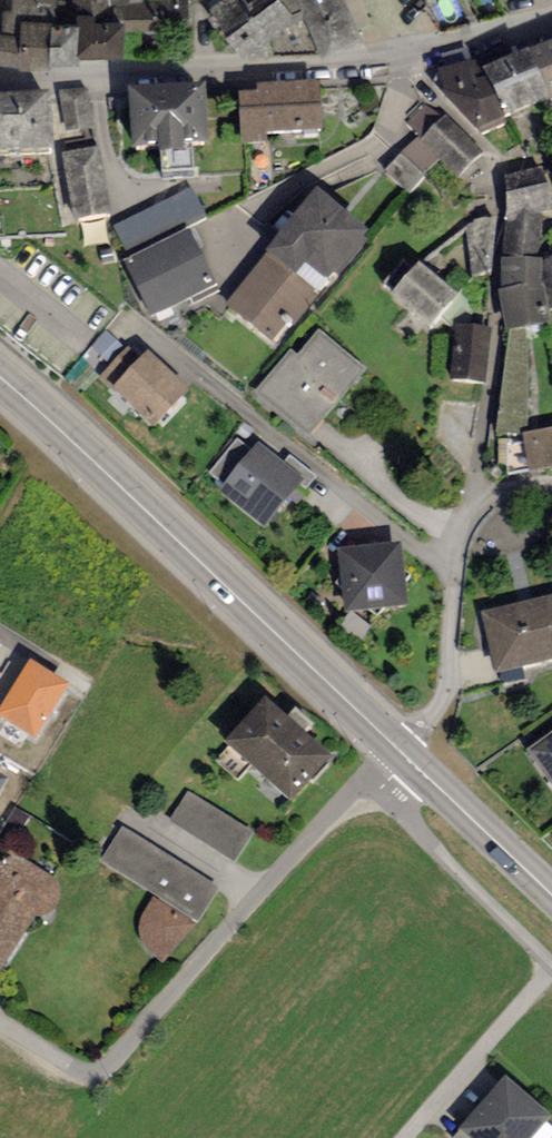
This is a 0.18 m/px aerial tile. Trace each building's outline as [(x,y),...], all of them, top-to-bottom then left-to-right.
[(11,11),(3,13),(2,35),(0,35),(0,66),(19,68),(19,72),(51,68),(51,28),(77,28),(78,15),(75,2),(57,2),(57,0),(14,0),(11,11)] [(75,2),(78,15),(97,15),(97,23),(125,23),(124,33),(187,30),(187,2),(130,4),(129,0),(74,0),(75,2)] [(211,4),(244,52),(336,47),(357,35),(343,0),(217,0),(211,4)] [(78,69),(78,60),(124,60),(124,33),(125,23),(97,23),(97,15),(78,15),(77,28),(51,28),(51,68),(78,69)] [(528,47),(539,74),(551,68),(551,38),(528,47)] [(528,47),(482,66),(494,93),(539,74),(528,47)] [(505,119),(494,93),(482,66),(477,58),(438,68),(442,92),(480,133),(506,122),(505,119)] [(539,74),(550,99),(551,98),(551,68),(539,74)] [(539,74),(494,93),(505,119),(550,99),(539,74)] [(212,150),(209,88),(125,92),(129,156),(158,154),(158,161),(185,160),(185,152),(212,150)] [(321,142),(319,90),(239,94),(241,145),(321,142)] [(92,132),(85,92),(62,96),(69,136),(92,132)] [(0,103),(0,165),(50,162),(47,100),(0,103)] [(487,158),(446,117),(426,105),(407,125),(422,137),(419,140),(402,155),(384,174),(410,195),(425,178),(423,176),(439,162),(462,183),(487,158)] [(109,217),(97,140),(70,144),(72,155),(65,156),(76,222),(109,217)] [(547,177),(508,189),(503,261),(544,262),(544,218),(551,217),(551,194),(547,177)] [(193,189),(114,229),(129,258),(208,218),(193,189)] [(364,241),(318,202),(226,312),(272,351),(364,241)] [(215,291),(190,235),(122,265),(147,321),(215,291)] [(544,262),(503,261),(501,292),(510,335),(548,324),(544,262)] [(418,268),(386,303),(424,337),(456,302),(418,268)] [(488,333),(455,328),(448,382),(481,386),(488,333)] [(526,332),(510,335),(498,439),(523,437),(531,435),(526,332)] [(366,373),(317,333),(297,357),(291,352),(256,396),(311,441),(366,373)] [(191,391),(148,350),(111,387),(154,429),(191,391)] [(531,435),(523,437),(524,444),(507,446),(508,478),(551,471),(551,431),(531,435)] [(258,447),(220,494),(264,530),(303,483),(258,447)] [(404,548),(340,554),(346,618),(410,612),(404,548)] [(486,614),(499,677),(551,666),(551,601),(486,614)] [(0,708),(0,715),(35,738),(68,683),(30,658),(0,708)] [(331,757),(263,698),(220,747),(288,806),(331,757)] [(527,755),(551,790),(551,738),(527,755)] [(0,773),(0,792),(8,778),(0,773)] [(249,827),(191,795),(174,825),(231,858),(249,827)] [(101,866),(134,889),(119,909),(143,925),(140,944),(165,961),(211,895),(123,834),(101,866)] [(9,855),(0,870),(0,977),(2,979),(35,923),(47,924),(57,909),(62,897),(53,882),(9,855)] [(505,1084),(459,1132),(465,1137),(533,1137),(547,1124),(505,1084)]
